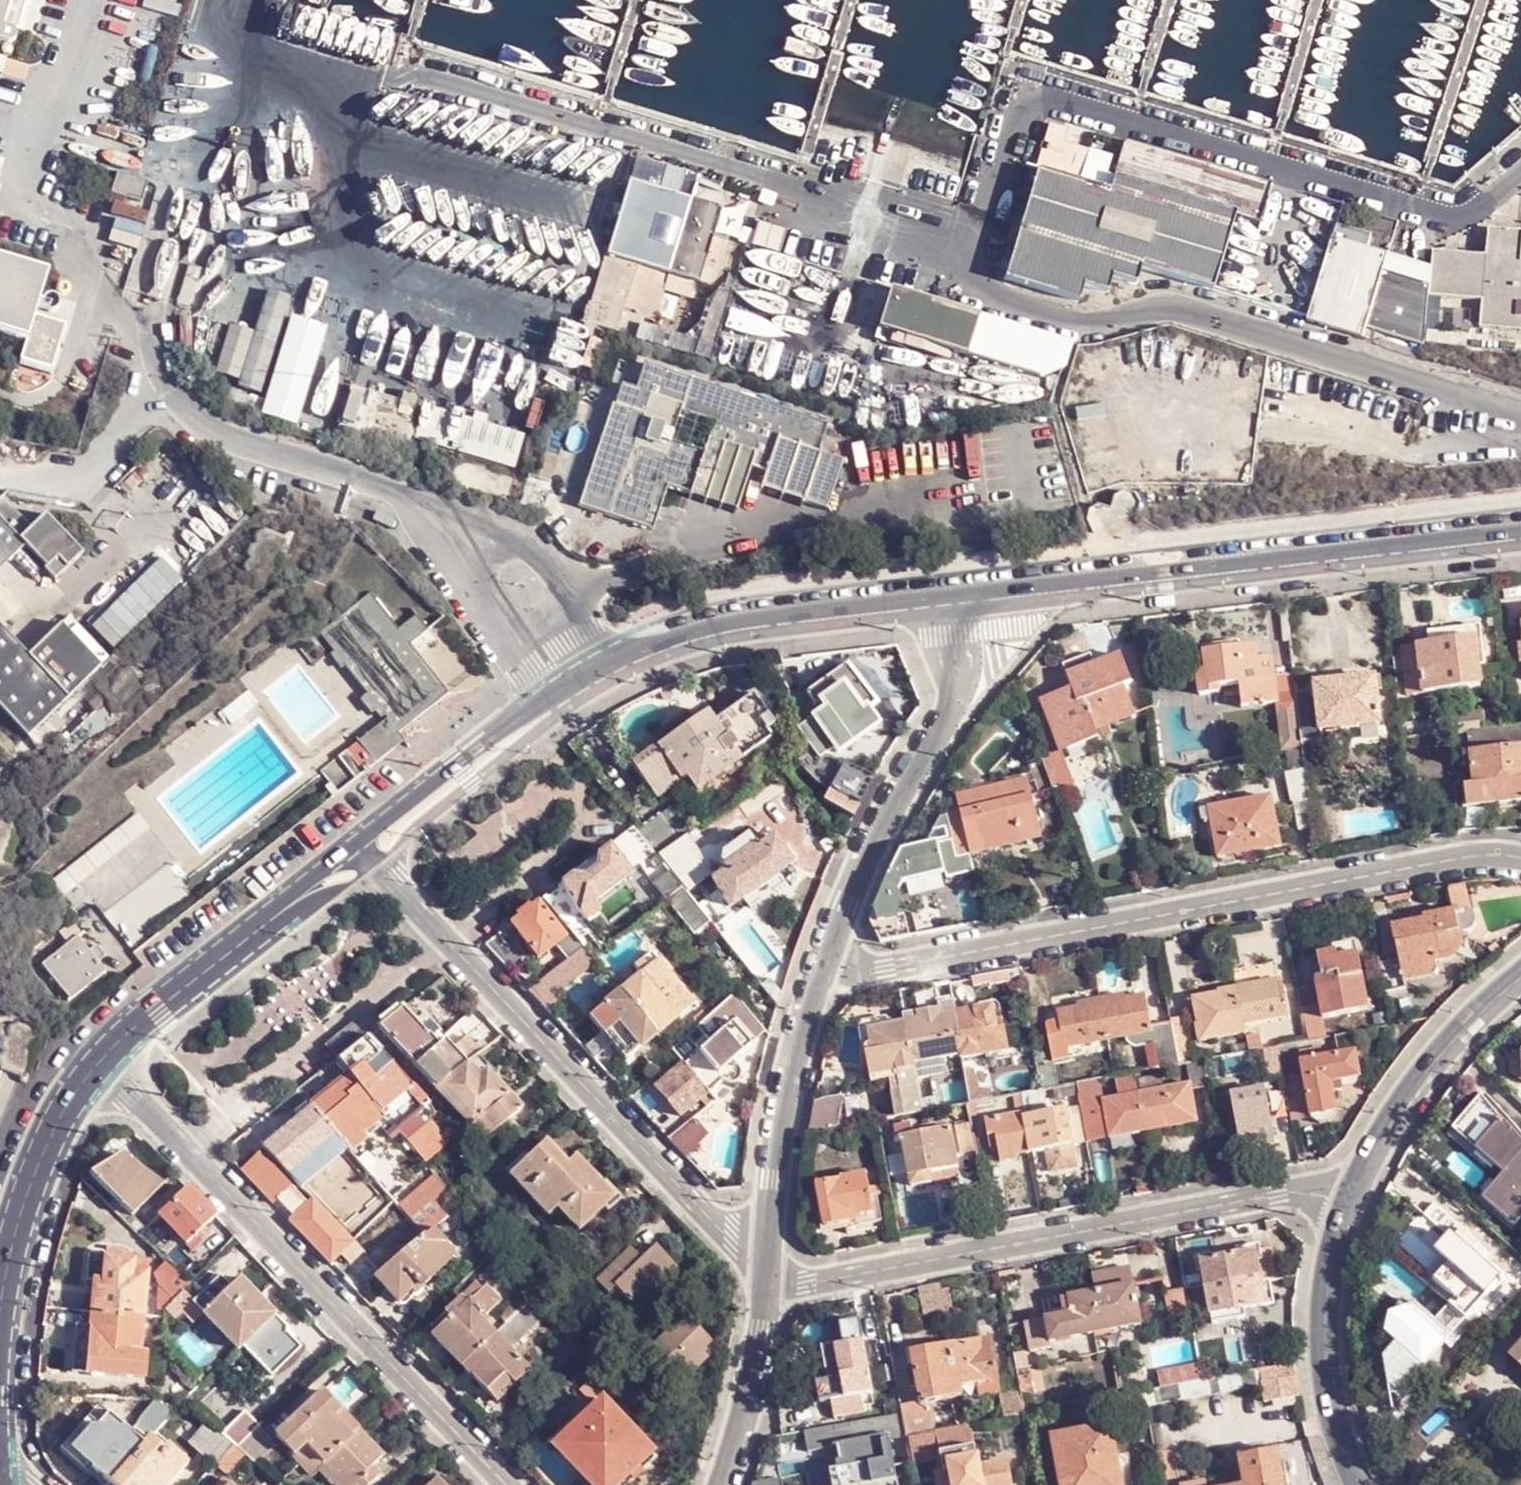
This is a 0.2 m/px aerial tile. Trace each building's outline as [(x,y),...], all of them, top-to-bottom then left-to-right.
[(23,31),(33,0),(0,0),(0,41),(4,42),(8,42),(12,41),(13,40),(14,36),(15,34),(14,32),(14,30),(12,29),(23,31)] [(23,31),(29,33),(39,0),(33,0),(23,31)] [(1081,180),(1088,152),(1089,151),(1064,143),(1067,130),(1050,125),(1044,143),(1048,144),(1046,152),(1042,150),(1037,169),(1081,180)] [(1100,187),(1081,180),(1037,169),(1004,277),(1078,299),(1082,284),(1106,290),(1112,275),(1136,281),(1141,266),(1212,287),(1234,212),(1257,219),(1269,182),(1124,139),(1113,175),(1109,190),(1100,187)] [(1109,158),(1088,152),(1081,180),(1100,187),(1109,158)] [(637,157),(629,181),(691,199),(699,175),(637,157)] [(140,203),(146,181),(137,178),(112,172),(105,192),(140,203)] [(691,199),(629,181),(609,255),(639,264),(669,274),(698,282),(713,237),(722,208),(691,199)] [(117,216),(112,241),(140,247),(145,222),(117,216)] [(1335,224),(1331,239),(1367,250),(1371,233),(1335,224)] [(1430,294),(1482,300),(1480,327),(1520,330),(1520,231),(1489,228),(1487,255),(1434,251),(1432,269),(1430,294)] [(713,237),(698,282),(708,285),(715,279),(726,241),(713,237)] [(1368,326),(1389,256),(1367,250),(1331,239),(1306,320),(1364,338),(1368,326)] [(205,256),(208,245),(195,242),(193,253),(205,256)] [(639,264),(609,255),(587,321),(597,325),(618,331),(639,264)] [(1432,269),(1389,256),(1368,326),(1427,346),(1430,294),(1432,269)] [(27,337),(34,315),(46,271),(0,257),(0,329),(27,337)] [(669,274),(639,264),(618,331),(634,337),(638,325),(642,314),(654,318),(669,274)] [(980,315),(892,288),(879,329),(967,357),(980,315)] [(638,325),(634,337),(712,363),(732,292),(721,289),(716,294),(699,343),(638,325)] [(34,315),(27,337),(21,358),(52,367),(65,325),(34,315)] [(301,425),(329,326),(291,315),(263,414),(301,425)] [(980,315),(967,357),(1055,384),(1068,343),(980,315)] [(713,393),(645,368),(638,391),(623,386),(617,406),(614,405),(580,507),(655,532),(669,488),(739,511),(754,468),(768,473),(763,488),(826,508),(841,463),(819,457),(830,426),(736,395),(713,393)] [(340,429),(404,444),(410,421),(416,396),(403,393),(401,403),(350,390),(340,429)] [(415,436),(513,466),(522,436),(424,406),(415,436)] [(26,547),(46,568),(44,570),(55,582),(84,554),(46,515),(32,529),(6,498),(0,503),(0,572),(26,547)] [(255,544),(259,547),(257,547),(252,548),(249,553),(251,557),(255,560),(250,561),(246,565),(246,571),(250,575),(274,584),(293,537),(292,536),(287,536),(283,539),(267,534),(263,532),(257,534),(254,538),(255,544)] [(410,645),(428,631),(417,617),(399,631),(371,595),(321,634),(389,721),(399,734),(450,694),(422,659),(410,645)] [(0,626),(0,707),(29,738),(101,667),(61,624),(29,656),(0,626)] [(1475,639),(1482,637),(1481,626),(1429,632),(1429,644),(1475,639)] [(1486,666),(1482,637),(1475,639),(1478,667),(1486,666)] [(1478,667),(1475,639),(1429,644),(1419,645),(1424,694),(1480,687),(1478,667)] [(1303,743),(1299,702),(1278,705),(1272,658),(1256,660),(1254,645),(1240,647),(1239,642),(1224,644),(1224,649),(1204,651),(1206,671),(1207,680),(1199,681),(1201,696),(1221,693),(1219,687),(1241,684),(1243,710),(1275,705),(1281,752),(1304,747),(1303,743)] [(1407,696),(1424,694),(1419,645),(1401,647),(1407,696)] [(1067,676),(1096,665),(1091,653),(1063,664),(1067,676)] [(1042,699),(1061,752),(1062,752),(1097,738),(1095,731),(1136,715),(1125,687),(1133,683),(1122,655),(1096,665),(1067,676),(1072,688),(1042,699)] [(106,704),(109,709),(126,715),(146,675),(140,675),(125,669),(121,668),(116,670),(113,674),(114,680),(118,683),(117,683),(112,684),(109,688),(109,694),(113,697),(111,697),(107,699),(106,704)] [(1207,680),(1206,671),(1198,672),(1199,681),(1207,680)] [(1316,685),(1317,694),(1321,730),(1323,730),(1341,728),(1342,730),(1361,728),(1361,726),(1381,723),(1375,678),(1316,685)] [(841,685),(818,701),(824,709),(813,717),(796,730),(809,748),(818,759),(823,756),(833,749),(836,753),(849,744),(851,746),(866,736),(864,733),(877,723),(866,708),(861,711),(841,685)] [(1317,694),(1298,696),(1299,702),(1303,743),(1324,740),(1323,730),(1321,730),(1317,694)] [(824,709),(818,701),(807,709),(813,717),(824,709)] [(705,712),(695,719),(702,729),(712,722),(705,712)] [(1432,721),(1401,723),(1403,738),(1469,731),(1485,729),(1483,712),(1431,718),(1432,721)] [(702,729),(695,719),(663,741),(632,764),(655,798),(686,776),(697,790),(738,760),(712,722),(702,729)] [(399,734),(389,721),(359,742),(376,764),(405,741),(399,734)] [(1485,729),(1469,731),(1471,752),(1520,747),(1520,726),(1508,727),(1485,729)] [(1471,752),(1474,785),(1465,787),(1467,806),(1471,806),(1520,800),(1520,747),(1471,752)] [(868,789),(873,780),(841,764),(836,777),(828,773),(833,761),(823,756),(818,759),(809,748),(792,760),(817,785),(828,791),(821,802),(851,819),(868,789)] [(1061,752),(1041,758),(1042,762),(1053,789),(1055,794),(1075,786),(1062,752),(1061,752)] [(1053,789),(1042,762),(1030,765),(1041,793),(1043,793),(1053,789)] [(1301,827),(1313,825),(1306,769),(1288,771),(1292,799),(1298,799),(1301,827)] [(960,806),(1032,788),(1029,778),(957,796),(960,806)] [(1043,837),(1032,795),(1032,788),(960,806),(960,809),(972,855),(1043,837)] [(1057,846),(1043,793),(1041,793),(1032,795),(1043,837),(972,855),(974,866),(1057,846)] [(1272,797),(1246,802),(1248,811),(1212,818),(1213,823),(1215,833),(1219,857),(1226,856),(1234,855),(1245,853),(1281,846),(1272,797)] [(1471,806),(1473,816),(1520,810),(1520,800),(1471,806)] [(1248,811),(1246,802),(1203,809),(1206,824),(1213,823),(1212,818),(1248,811)] [(974,866),(972,855),(960,809),(947,813),(954,840),(962,869),(973,867),(974,866)] [(667,810),(637,831),(656,855),(657,856),(685,836),(685,835),(667,810)] [(17,825),(0,819),(0,873),(4,868),(17,825)] [(589,924),(589,925),(599,916),(600,914),(600,913),(599,912),(593,904),(656,855),(637,831),(634,828),(608,847),(586,865),(562,883),(578,913),(589,924)] [(726,870),(712,881),(729,907),(791,864),(772,838),(757,848),(747,834),(722,853),(720,862),(726,870)] [(712,881),(685,836),(657,856),(669,872),(681,887),(690,898),(712,881)] [(962,869),(954,840),(939,844),(938,841),(902,851),(889,878),(871,920),(882,942),(911,938),(902,891),(904,885),(947,875),(948,880),(975,873),(973,867),(962,869)] [(1246,860),(1245,853),(1234,855),(1236,862),(1246,860)] [(681,887),(669,872),(655,884),(667,898),(681,887)] [(1470,910),(1464,882),(1448,885),(1453,911),(1455,911),(1464,909),(1467,909),(1470,910)] [(574,938),(589,925),(589,924),(578,913),(562,883),(552,892),(542,900),(574,938)] [(710,923),(690,898),(681,887),(667,898),(665,900),(694,936),(710,923)] [(576,954),(583,948),(574,938),(542,900),(518,918),(510,925),(538,959),(563,939),(576,954)] [(1472,912),(1470,910),(1467,909),(1464,909),(1455,911),(1460,934),(1467,933),(1472,930),(1474,928),(1476,925),(1475,920),(1473,914),(1472,912)] [(1381,964),(1386,993),(1405,989),(1404,981),(1432,976),(1434,975),(1435,972),(1433,963),(1439,963),(1448,960),(1455,953),(1459,944),(1460,934),(1455,911),(1453,911),(1427,916),(1424,917),(1425,921),(1413,923),(1393,928),(1399,961),(1381,964)] [(1412,917),(1413,923),(1425,921),(1424,917),(1427,916),(1427,915),(1412,917)] [(510,957),(492,939),(484,944),(502,963),(510,957)] [(561,965),(576,954),(563,939),(538,959),(550,974),(561,965)] [(1336,956),(1358,953),(1356,941),(1335,945),(1336,951),(1336,956)] [(81,942),(46,970),(74,1004),(110,977),(81,942)] [(596,961),(584,947),(583,948),(576,954),(561,965),(574,980),(596,961)] [(1298,990),(1307,1040),(1328,1037),(1324,1017),(1368,1009),(1358,953),(1336,956),(1336,951),(1328,952),(1318,954),(1321,974),(1316,980),(1317,986),(1298,990)] [(636,976),(620,990),(657,1035),(676,1018),(692,1006),(647,952),(629,967),(636,976)] [(1275,979),(1236,987),(1243,1023),(1288,1016),(1285,1000),(1279,1001),(1277,989),(1276,984),(1275,979)] [(940,1009),(940,1006),(935,984),(915,988),(920,1013),(940,1009)] [(1198,1040),(1244,1031),(1243,1023),(1236,987),(1218,991),(1218,992),(1193,997),(1198,1022),(1195,1023),(1198,1040)] [(1283,988),(1277,989),(1279,1001),(1285,1000),(1283,988)] [(657,1035),(620,990),(588,1016),(602,1033),(611,1044),(625,1061),(657,1035)] [(1101,1007),(1107,1040),(1152,1031),(1145,995),(1125,999),(1123,994),(1121,994),(1123,1003),(1103,1007),(1101,1007)] [(1123,1003),(1121,994),(1115,996),(1101,999),(1103,1007),(1123,1003)] [(1081,1011),(1100,1007),(1098,1000),(1084,1003),(1083,1001),(1078,1002),(1081,1011)] [(1057,1011),(1059,1022),(1064,1048),(1069,1047),(1092,1043),(1107,1040),(1101,1007),(1100,1007),(1081,1011),(1078,1002),(1077,1003),(1077,1007),(1057,1011)] [(941,1015),(954,1013),(952,1004),(940,1006),(940,1009),(941,1015)] [(954,1013),(963,1058),(987,1054),(1006,1050),(1001,1019),(993,1020),(991,1006),(954,1013)] [(920,1013),(904,1016),(905,1022),(941,1015),(940,1009),(920,1013)] [(379,1028),(435,1088),(466,1063),(444,1040),(437,1045),(420,1028),(402,1010),(379,1028)] [(960,1059),(963,1058),(954,1013),(941,1015),(905,1022),(914,1063),(959,1055),(960,1059)] [(894,1025),(893,1015),(857,1023),(863,1052),(864,1052),(864,1051),(865,1046),(869,1044),(870,1043),(867,1030),(894,1025)] [(1170,1019),(1179,1064),(1186,1063),(1193,1062),(1184,1016),(1169,1018),(1170,1019)] [(1155,1022),(1163,1067),(1179,1064),(1170,1019),(1155,1022)] [(437,1045),(444,1040),(427,1022),(420,1028),(437,1045)] [(906,1069),(915,1066),(914,1063),(905,1022),(894,1025),(867,1030),(870,1043),(869,1044),(865,1046),(864,1051),(864,1052),(869,1076),(887,1073),(906,1069)] [(1048,1029),(1054,1065),(1056,1065),(1072,1062),(1069,1047),(1064,1048),(1059,1022),(1050,1024),(1048,1029)] [(43,1032),(20,1024),(17,1025),(13,1026),(10,1027),(7,1030),(7,1036),(8,1039),(1,1041),(0,1045),(0,1051),(0,1052),(3,1054),(0,1056),(0,1071),(0,1072),(18,1077),(21,1084),(26,1085),(43,1032)] [(682,1067),(706,1095),(722,1083),(727,1087),(733,1087),(739,1084),(742,1078),(740,1071),(735,1064),(751,1046),(750,1045),(753,1042),(751,1041),(749,1044),(731,1024),(682,1067)] [(339,1059),(369,1036),(359,1025),(344,1037),(330,1048),(339,1059)] [(601,1051),(611,1044),(602,1033),(592,1041),(601,1051)] [(382,1111),(412,1085),(369,1036),(339,1059),(351,1074),(375,1103),(382,1111)] [(1069,1047),(1072,1062),(1094,1057),(1092,1043),(1069,1047)] [(1277,1046),(1263,1049),(1269,1078),(1283,1076),(1277,1046)] [(1303,1076),(1311,1118),(1318,1123),(1329,1121),(1335,1113),(1331,1092),(1342,1090),(1340,1080),(1359,1076),(1354,1053),(1323,1058),(1322,1048),(1298,1052),(1303,1076)] [(1006,1050),(987,1054),(988,1061),(1007,1058),(1006,1050)] [(1520,1053),(1509,1060),(1510,1076),(1520,1081),(1520,1053)] [(485,1072),(472,1058),(466,1063),(480,1076),(485,1072)] [(1192,1090),(1208,1086),(1203,1060),(1193,1062),(1186,1063),(1190,1083),(1192,1090)] [(435,1088),(471,1125),(477,1132),(485,1140),(520,1110),(485,1072),(480,1076),(466,1063),(435,1088)] [(701,1100),(706,1095),(682,1067),(681,1065),(654,1087),(680,1118),(701,1100)] [(888,1079),(890,1088),(917,1084),(915,1066),(906,1069),(907,1076),(888,1079)] [(871,1083),(888,1079),(887,1073),(869,1076),(871,1083)] [(1100,1079),(1075,1084),(1079,1101),(1086,1140),(1105,1136),(1104,1131),(1109,1130),(1111,1138),(1145,1131),(1138,1093),(1136,1079),(1135,1073),(1115,1076),(1113,1076),(1118,1097),(1104,1100),(1100,1079)] [(311,1106),(335,1135),(375,1103),(351,1074),(331,1091),(311,1106)] [(1136,1079),(1138,1093),(1161,1089),(1159,1074),(1136,1079)] [(1284,1080),(1292,1122),(1311,1118),(1303,1076),(1284,1080)] [(1138,1093),(1145,1131),(1198,1122),(1192,1090),(1190,1083),(1161,1089),(1138,1093)] [(890,1088),(896,1117),(923,1112),(920,1101),(920,1100),(917,1084),(890,1088)] [(385,1115),(399,1132),(421,1112),(429,1104),(412,1085),(382,1111),(385,1115)] [(680,1118),(654,1087),(643,1097),(669,1127),(680,1118)] [(1040,1090),(1022,1094),(1023,1105),(1024,1106),(1025,1113),(1026,1117),(1033,1152),(1047,1150),(1050,1165),(1074,1161),(1065,1109),(1045,1113),(1040,1090)] [(1276,1145),(1265,1090),(1230,1096),(1240,1151),(1276,1145)] [(1022,1094),(1012,1097),(1014,1108),(1024,1106),(1023,1105),(1022,1094)] [(701,1100),(706,1106),(712,1102),(706,1095),(701,1100)] [(825,1099),(816,1101),(809,1133),(837,1128),(843,1096),(839,1096),(825,1099)] [(1450,1130),(1501,1174),(1480,1199),(1512,1228),(1520,1218),(1520,1145),(1479,1096),(1450,1130)] [(934,1098),(920,1100),(920,1101),(923,1112),(936,1109),(934,1098)] [(377,1121),(385,1115),(382,1111),(375,1103),(335,1135),(347,1147),(377,1121)] [(287,1126),(263,1146),(302,1188),(348,1150),(347,1147),(335,1135),(311,1106),(287,1126)] [(401,1134),(425,1162),(448,1143),(421,1112),(399,1132),(401,1134)] [(1017,1155),(1033,1152),(1026,1117),(1025,1113),(986,1121),(989,1137),(994,1136),(998,1150),(1000,1162),(1018,1158),(1017,1155)] [(385,1115),(377,1121),(393,1141),(401,1134),(399,1132),(385,1115)] [(691,1156),(708,1132),(691,1120),(674,1144),(691,1156)] [(896,1143),(903,1141),(902,1136),(914,1134),(913,1126),(893,1130),(896,1143)] [(909,1176),(910,1176),(931,1172),(951,1168),(958,1167),(951,1127),(914,1134),(902,1136),(903,1141),(909,1176)] [(992,1152),(998,1150),(994,1136),(989,1137),(992,1152)] [(548,1198),(557,1207),(578,1229),(611,1198),(601,1186),(605,1181),(603,1179),(599,1183),(581,1165),(573,1173),(564,1163),(543,1142),(523,1160),(518,1165),(509,1173),(540,1206),(548,1198)] [(308,1204),(260,1152),(242,1170),(274,1204),(278,1200),(294,1217),(289,1221),(331,1265),(354,1243),(313,1199),(308,1204)] [(120,1154),(89,1174),(116,1201),(109,1207),(140,1237),(150,1227),(160,1216),(164,1212),(151,1198),(163,1185),(140,1169),(120,1154)] [(573,1173),(581,1165),(573,1156),(564,1163),(573,1173)] [(931,1172),(910,1176),(912,1185),(932,1182),(932,1178),(931,1172)] [(874,1211),(871,1196),(866,1174),(817,1183),(825,1227),(846,1224),(858,1221),(857,1215),(874,1211)] [(435,1229),(448,1216),(433,1201),(447,1189),(443,1184),(407,1216),(416,1226),(424,1235),(426,1237),(435,1229)] [(188,1188),(164,1212),(160,1216),(194,1251),(211,1235),(205,1227),(215,1217),(217,1216),(188,1188)] [(878,1195),(871,1196),(874,1211),(857,1215),(858,1221),(846,1224),(848,1233),(883,1227),(881,1212),(878,1195)] [(548,1215),(557,1207),(548,1198),(540,1206),(548,1215)] [(402,1243),(408,1250),(424,1235),(416,1226),(406,1236),(406,1238),(407,1240),(402,1243)] [(150,1227),(140,1237),(157,1254),(167,1243),(150,1227)] [(381,1271),(374,1276),(399,1301),(410,1289),(415,1294),(455,1256),(444,1244),(447,1241),(435,1229),(426,1237),(424,1235),(408,1250),(398,1258),(394,1261),(381,1272),(381,1271)] [(1470,1315),(1491,1292),(1505,1277),(1467,1243),(1433,1281),(1470,1315)] [(657,1277),(663,1283),(679,1268),(656,1244),(641,1258),(630,1247),(595,1280),(608,1294),(616,1287),(631,1302),(643,1291),(657,1277)] [(1200,1261),(1210,1308),(1251,1300),(1264,1297),(1261,1282),(1270,1280),(1276,1280),(1269,1248),(1255,1250),(1200,1261)] [(389,1255),(394,1261),(398,1258),(393,1252),(389,1255)] [(95,1281),(91,1313),(145,1318),(149,1272),(134,1270),(135,1260),(105,1257),(102,1282),(95,1281)] [(97,1257),(95,1281),(102,1282),(105,1257),(97,1257)] [(190,1285),(169,1265),(157,1279),(155,1318),(164,1319),(165,1311),(190,1285)] [(1085,1279),(1087,1294),(1135,1285),(1131,1271),(1085,1279)] [(241,1346),(273,1314),(240,1279),(231,1287),(220,1276),(193,1302),(237,1350),(241,1346)] [(649,1297),(663,1283),(657,1277),(643,1291),(649,1297)] [(1251,1300),(1252,1309),(1275,1304),(1270,1280),(1261,1282),(1264,1297),(1251,1300)] [(1476,1321),(1470,1315),(1433,1281),(1428,1286),(1472,1326),(1476,1321)] [(1135,1285),(1087,1294),(1063,1299),(1064,1308),(1066,1315),(1045,1318),(1043,1319),(1043,1321),(1047,1321),(1050,1342),(1141,1324),(1135,1286),(1137,1286),(1137,1284),(1135,1285)] [(473,1297),(480,1291),(474,1285),(468,1291),(473,1297)] [(448,1351),(462,1366),(496,1335),(479,1318),(483,1313),(487,1317),(501,1303),(484,1286),(480,1291),(473,1297),(468,1291),(459,1300),(463,1303),(437,1330),(453,1346),(448,1351)] [(410,1289),(399,1301),(403,1306),(415,1294),(410,1289)] [(1194,1335),(1185,1289),(1166,1293),(1165,1293),(1173,1339),(1194,1335)] [(1497,1297),(1491,1292),(1470,1315),(1476,1321),(1497,1297)] [(1251,1300),(1210,1308),(1213,1325),(1254,1317),(1252,1309),(1251,1300)] [(511,1350),(547,1317),(539,1309),(531,1301),(496,1335),(462,1366),(492,1398),(501,1389),(506,1393),(530,1370),(511,1350)] [(145,1318),(91,1313),(90,1327),(86,1374),(145,1379),(148,1355),(141,1355),(145,1318)] [(289,1330),(273,1314),(241,1346),(271,1377),(300,1349),(286,1333),(289,1330)] [(670,1343),(654,1358),(674,1378),(678,1374),(685,1380),(702,1364),(696,1357),(701,1352),(705,1349),(712,1342),(687,1316),(664,1337),(670,1343)] [(1043,1321),(1043,1319),(1023,1323),(1023,1325),(1026,1325),(1031,1352),(1051,1348),(1050,1342),(1047,1321),(1043,1321)] [(86,1374),(90,1327),(76,1326),(73,1373),(86,1374)] [(432,1334),(448,1351),(453,1346),(437,1330),(432,1334)] [(649,1352),(654,1358),(670,1343),(664,1337),(649,1352)] [(990,1337),(980,1339),(982,1348),(992,1347),(990,1337)] [(951,1344),(959,1386),(974,1383),(997,1379),(998,1379),(992,1347),(982,1348),(980,1339),(951,1344)] [(863,1342),(838,1347),(840,1360),(824,1363),(834,1417),(864,1411),(861,1396),(873,1393),(863,1342)] [(840,1360),(838,1347),(838,1344),(821,1347),(824,1363),(840,1360)] [(921,1401),(921,1403),(961,1395),(959,1386),(951,1344),(918,1351),(912,1352),(915,1368),(918,1386),(921,1401)] [(1520,1366),(1520,1346),(1511,1357),(1520,1366)] [(696,1357),(702,1364),(707,1359),(701,1352),(696,1357)] [(1014,1355),(1017,1370),(1028,1369),(1025,1353),(1014,1355)] [(1158,1374),(1160,1389),(1177,1386),(1202,1381),(1200,1366),(1158,1374)] [(912,1387),(918,1386),(915,1368),(909,1369),(912,1387)] [(1262,1384),(1259,1371),(1238,1374),(1240,1388),(1262,1384)] [(1240,1388),(1238,1374),(1202,1381),(1177,1386),(1180,1400),(1240,1388)] [(978,1402),(1001,1397),(999,1388),(997,1379),(974,1383),(978,1402)] [(1005,1418),(1025,1414),(1019,1385),(999,1388),(1001,1397),(1005,1418)] [(1152,1390),(1155,1405),(1180,1400),(1177,1386),(1160,1389),(1152,1390)] [(501,1389),(492,1398),(496,1402),(506,1393),(501,1389)] [(1143,1393),(1146,1408),(1155,1405),(1152,1390),(1143,1393)] [(276,1436),(301,1463),(313,1476),(326,1465),(345,1484),(370,1484),(380,1475),(372,1466),(384,1454),(359,1429),(323,1391),(276,1436)] [(168,1420),(173,1414),(155,1400),(128,1430),(146,1445),(151,1439),(168,1420)] [(643,1471),(633,1461),(646,1447),(602,1401),(574,1427),(562,1439),(590,1468),(585,1472),(597,1484),(629,1484),(643,1471)] [(900,1404),(907,1436),(927,1433),(921,1403),(921,1401),(900,1404)] [(110,1484),(111,1484),(146,1445),(128,1430),(102,1407),(96,1413),(94,1412),(64,1445),(110,1484)] [(238,1448),(259,1428),(245,1413),(223,1435),(233,1443),(238,1448)] [(545,1436),(554,1445),(562,1439),(574,1427),(564,1418),(545,1436)] [(902,1483),(891,1421),(807,1436),(816,1484),(890,1484),(902,1483)] [(223,1435),(211,1424),(189,1445),(213,1467),(233,1443),(223,1435)] [(1062,1484),(1123,1484),(1118,1456),(1112,1426),(1053,1437),(1062,1484)] [(277,1446),(260,1427),(259,1428),(238,1448),(259,1466),(277,1446)] [(907,1438),(912,1465),(941,1459),(943,1472),(936,1473),(938,1484),(1012,1484),(1008,1463),(978,1468),(971,1427),(907,1438)] [(151,1439),(146,1445),(111,1484),(170,1484),(189,1464),(181,1457),(169,1447),(168,1445),(164,1450),(151,1439)] [(582,1475),(585,1472),(590,1468),(562,1439),(554,1445),(554,1446),(582,1475)] [(633,1461),(643,1471),(656,1458),(646,1447),(633,1461)] [(1278,1450),(1241,1457),(1246,1484),(1285,1484),(1278,1450)] [(1130,1453),(1118,1456),(1123,1484),(1136,1484),(1130,1453)]
